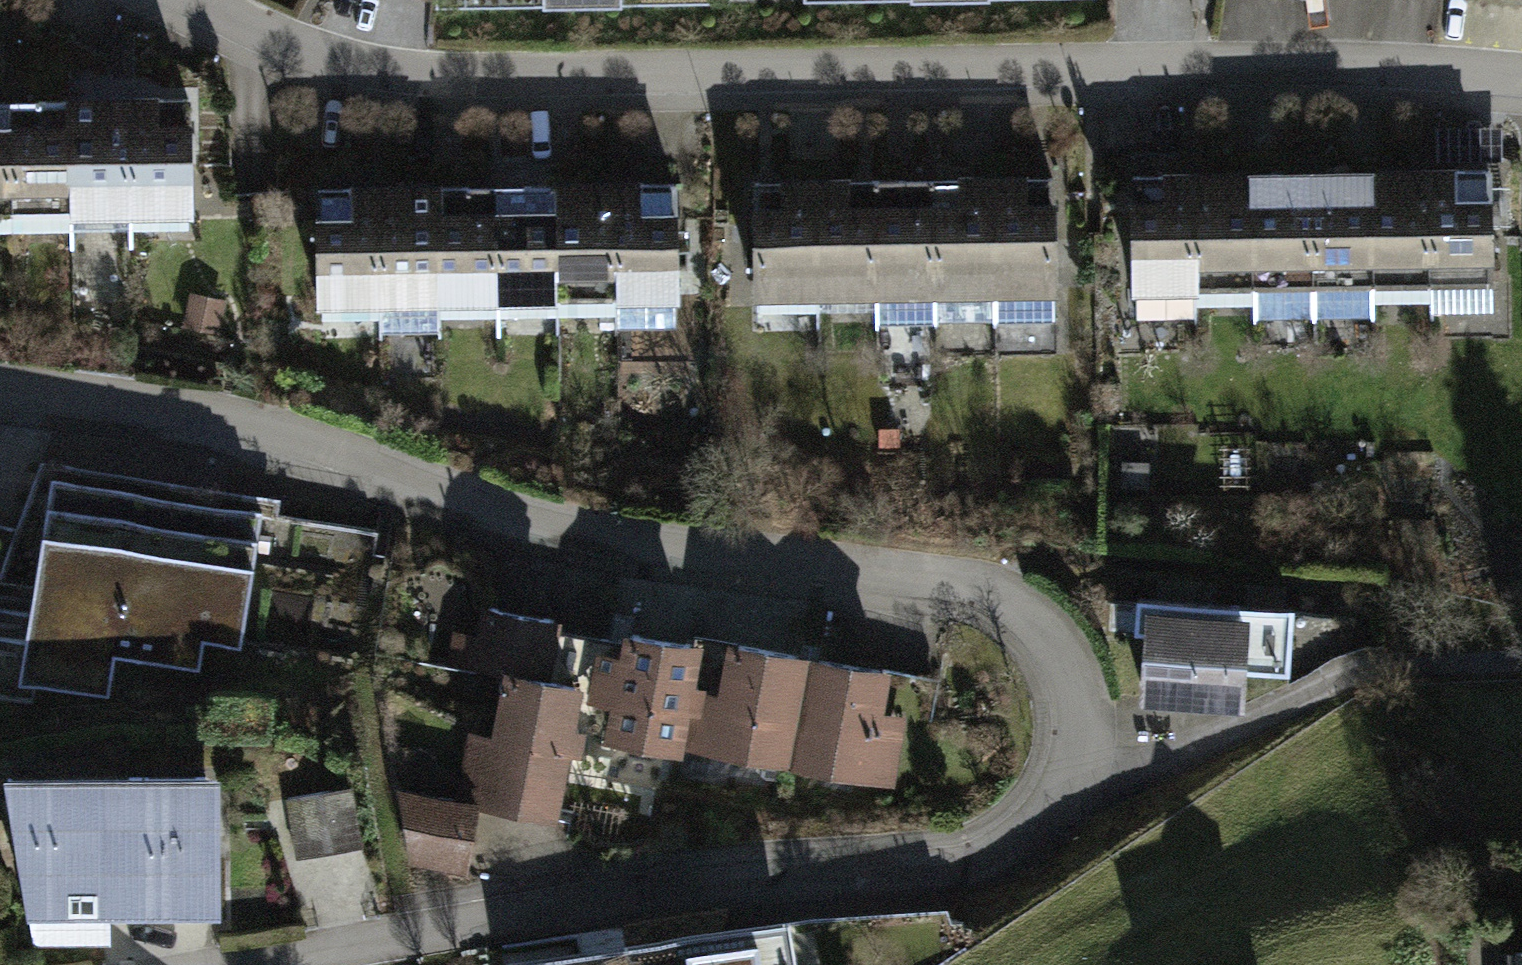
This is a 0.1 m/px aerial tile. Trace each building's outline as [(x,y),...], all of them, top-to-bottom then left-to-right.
[(1386,29),(1390,0),(1318,0),(1316,20),(1386,29)] [(132,233),(195,232),(192,78),(129,79),(132,233)] [(70,234),(132,233),(129,79),(67,80),(70,234)] [(8,235),(70,234),(67,80),(5,82),(8,235)] [(1427,306),(1487,305),(1484,151),(1424,152),(1427,306)] [(1366,307),(1427,306),(1424,152),(1363,153),(1366,307)] [(1306,308),(1366,307),(1363,153),(1303,154),(1306,308)] [(992,318),(1052,316),(1049,154),(989,155),(992,318)] [(1245,309),(1306,308),(1303,154),(1242,156),(1245,309)] [(932,319),(992,318),(989,155),(929,156),(932,319)] [(871,320),(932,319),(929,156),(868,158),(871,320)] [(1185,310),(1245,309),(1242,156),(1182,157),(1185,310)] [(1124,311),(1185,310),(1182,157),(1121,158),(1124,311)] [(811,321),(871,320),(868,158),(808,159),(811,321)] [(750,322),(811,321),(808,159),(747,160),(750,322)] [(615,320),(674,318),(671,169),(612,170),(615,320)] [(556,321),(615,320),(612,170),(553,171),(556,321)] [(497,322),(556,321),(553,171),(494,172),(497,322)] [(438,323),(497,322),(494,172),(435,174),(438,323)] [(379,324),(438,323),(435,174),(376,175),(379,324)] [(320,325),(379,324),(376,175),(317,176),(320,325)] [(54,479),(48,517),(259,550),(265,512),(54,479)] [(259,550),(48,517),(42,551),(253,586),(259,550)] [(253,586),(42,551),(22,690),(109,703),(115,663),(197,675),(202,645),(243,651),(253,586)] [(1289,614),(1143,601),(1134,705),(1231,713),(1234,678),(1283,682),(1289,614)] [(478,706),(473,740),(573,757),(583,689),(559,686),(568,623),(460,607),(446,702),(478,706)] [(609,745),(703,762),(725,642),(630,626),(609,745)] [(703,762),(799,778),(820,659),(725,642),(703,762)] [(799,778),(893,795),(915,676),(820,659),(799,778)] [(562,830),(573,757),(473,740),(463,803),(414,796),(402,872),(473,883),(483,818),(562,830)] [(231,781),(8,783),(30,918),(229,913),(231,781)] [(518,964),(793,964),(788,930),(518,964)]
